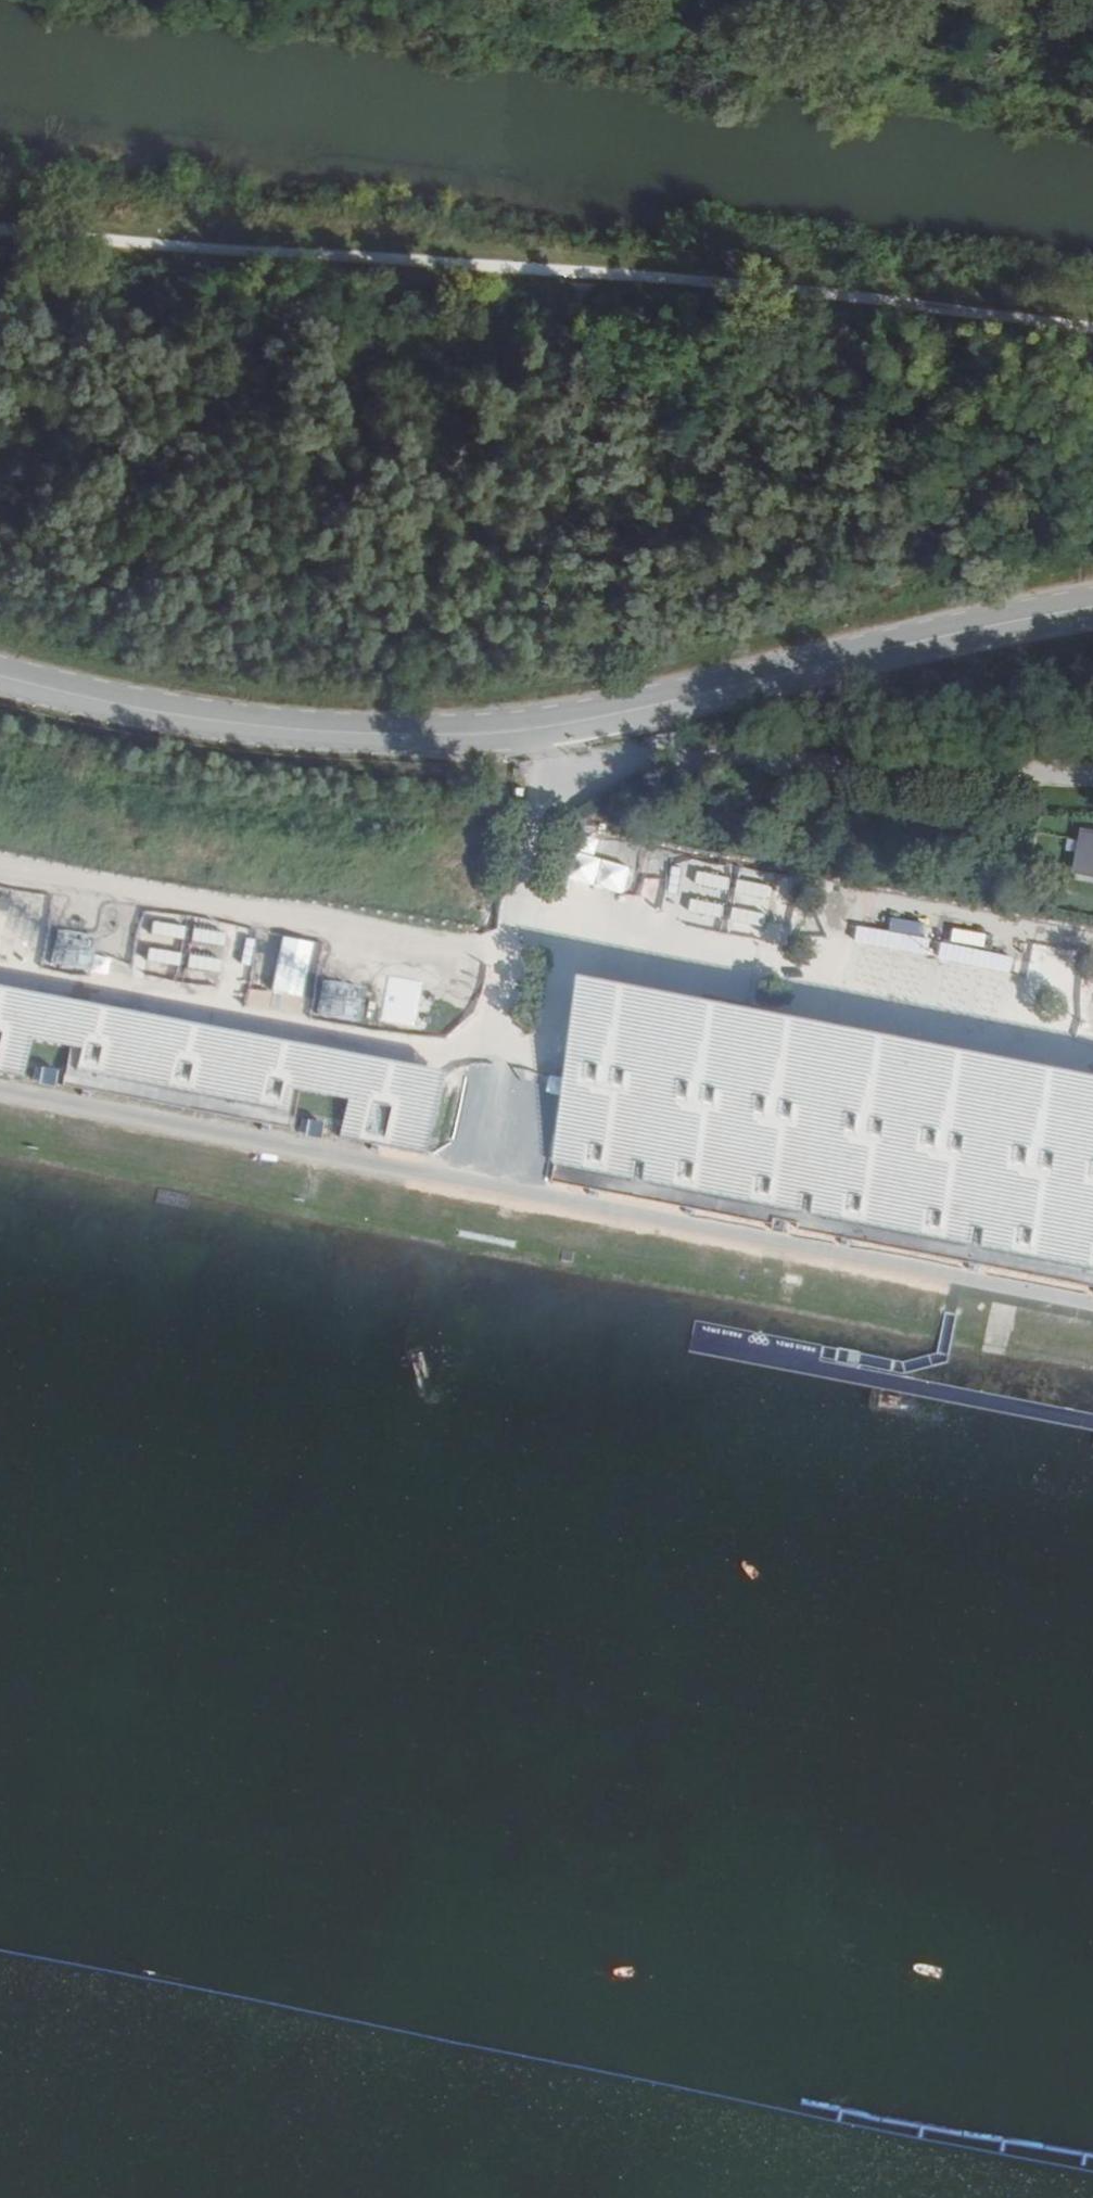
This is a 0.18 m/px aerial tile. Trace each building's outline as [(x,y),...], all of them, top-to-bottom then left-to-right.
[(1078,875),(1092,878),(1092,830),(1087,829),(1078,875)]
